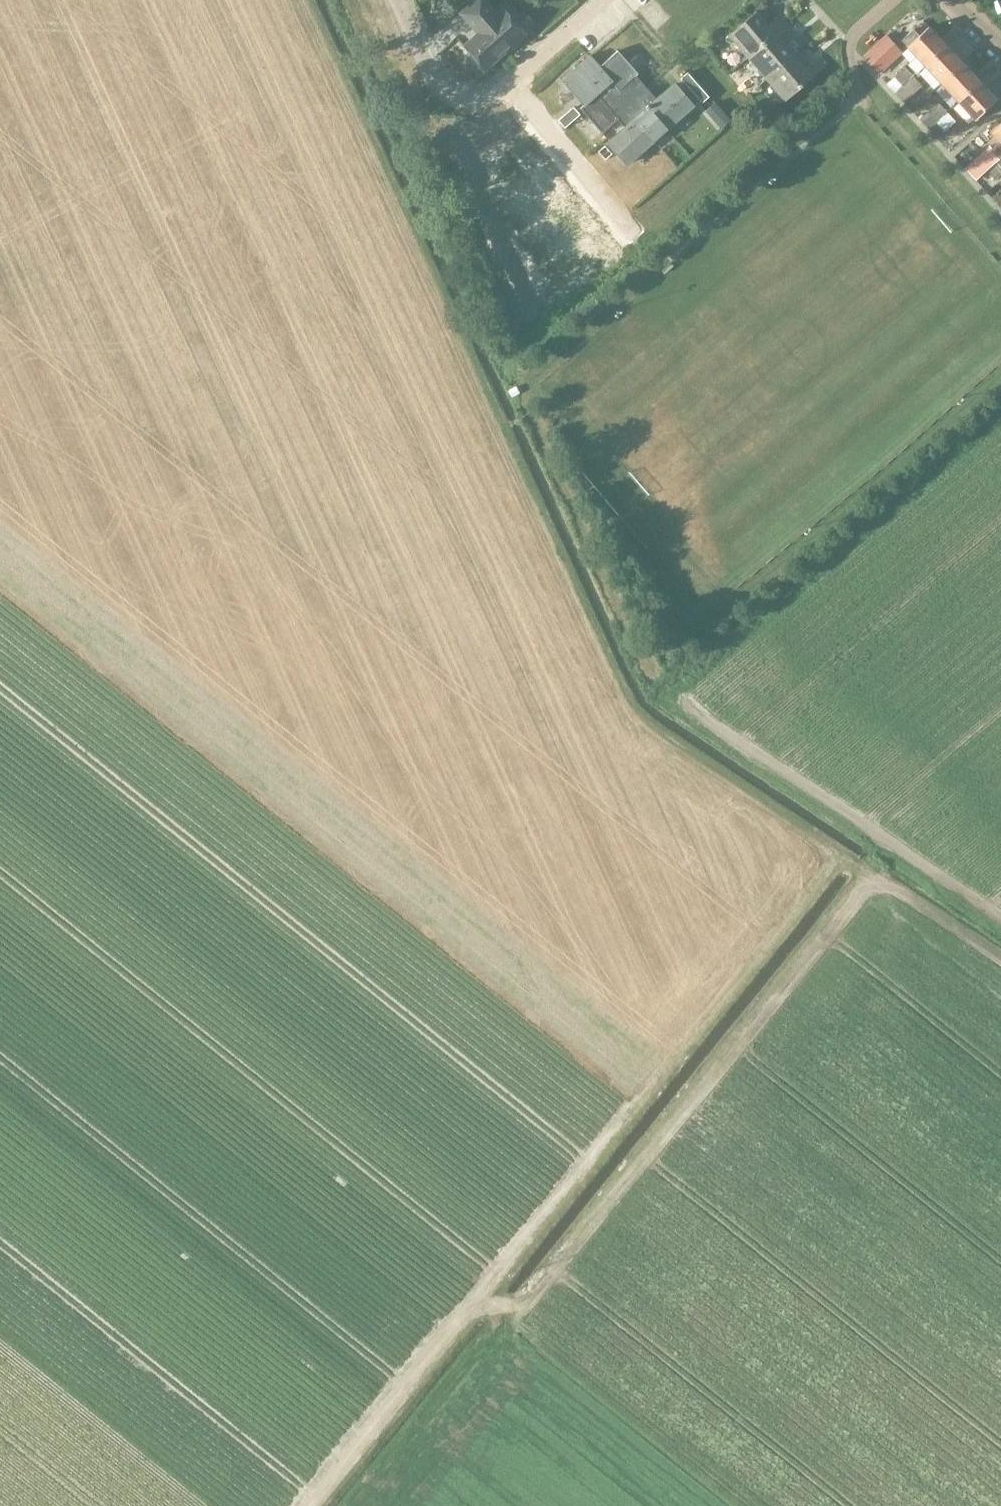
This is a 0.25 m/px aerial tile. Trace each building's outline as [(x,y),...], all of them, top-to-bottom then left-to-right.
[(461,15),(475,30),(476,29),(481,35),(466,48),(485,70),(526,34),(506,12),(500,17),(485,0),(478,0),(461,15)] [(729,35),(748,57),(787,24),(780,15),(768,25),(756,12),(729,35)] [(748,57),(766,79),(794,56),(783,43),(795,33),(787,24),(748,57)] [(902,41),(916,56),(907,65),(916,74),(924,65),(945,45),(929,28),(920,36),(914,30),(902,41)] [(901,51),(887,36),(863,58),(877,73),(901,51)] [(924,65),(941,84),(963,64),(945,45),(924,65)] [(589,54),(560,80),(583,104),(579,108),(601,133),(618,118),(625,126),(608,142),(626,164),(692,105),(673,83),(656,99),(634,75),(637,73),(617,50),(599,65),(589,54)] [(805,69),(794,56),(766,79),(786,101),(825,68),(817,58),(805,69)] [(941,84),(958,101),(979,82),(963,64),(941,84)] [(905,68),(894,77),(902,85),(912,75),(905,68)] [(684,75),(681,79),(688,87),(695,81),(687,73),(684,75)] [(902,85),(903,86),(911,96),(922,86),(912,75),(902,85)] [(902,85),(894,77),(886,84),(895,94),(903,86),(902,85)] [(695,81),(688,87),(695,95),(702,89),(695,81)] [(996,100),(979,82),(958,101),(975,120),(996,100)] [(702,89),(695,95),(702,103),(705,100),(709,97),(702,89)] [(851,96),(837,100),(841,113),(855,109),(851,96)] [(714,103),(706,110),(712,117),(720,109),(714,103)] [(930,130),(937,122),(947,113),(939,104),(921,119),(930,130)] [(573,107),(566,114),(572,121),(580,115),(573,107)] [(947,113),(937,122),(946,132),(956,121),(947,113)] [(566,114),(558,120),(565,128),(572,121),(566,114)] [(965,169),(976,181),(986,171),(1000,158),(1000,124),(991,133),(999,141),(991,149),(989,146),(965,169)] [(496,128),(469,152),(492,181),(501,173),(530,149),(514,131),(505,139),(496,128)] [(600,150),(598,152),(599,153),(605,160),(607,158),(612,154),(606,148),(604,146),(600,150)] [(530,149),(501,173),(516,190),(504,199),(514,211),(544,186),(535,175),(545,168),(530,149)] [(986,171),(996,181),(1000,175),(1000,158),(986,171)] [(547,196),(513,224),(523,235),(529,231),(542,247),(580,216),(565,198),(556,206),(547,196)] [(580,216),(542,247),(557,264),(543,276),(552,288),(595,253),(586,242),(595,235),(580,216)]
